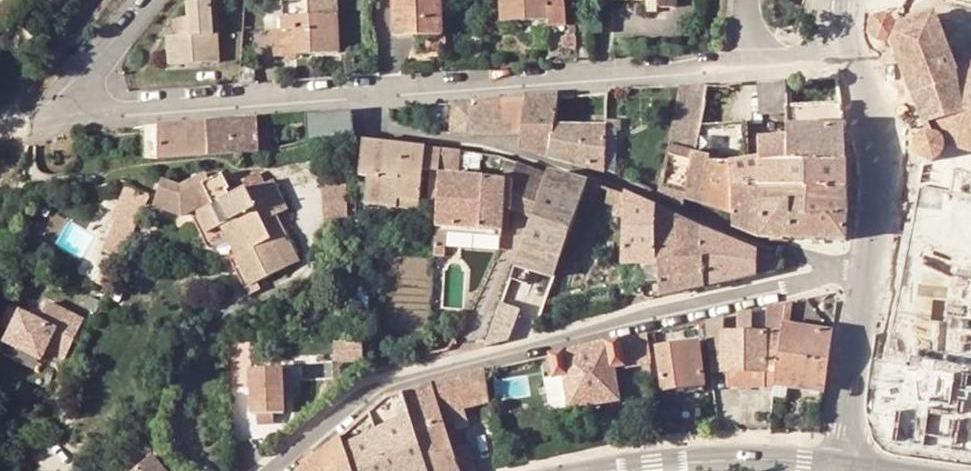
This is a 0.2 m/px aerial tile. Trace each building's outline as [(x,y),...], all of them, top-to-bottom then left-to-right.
[(336,0),(308,0),(308,17),(283,18),(283,30),(274,31),(275,57),(296,56),(339,53),(336,0)] [(441,36),(439,0),(395,0),(396,38),(416,37),(441,36)] [(501,23),(549,20),(549,25),(566,25),(567,24),(566,0),(500,0),(501,23)] [(597,2),(647,2),(660,1),(661,8),(677,7),(677,0),(597,0),(597,2)] [(660,1),(647,2),(647,13),(660,13),(661,8),(660,1)] [(186,36),(176,38),(164,39),(166,67),(217,64),(215,35),(210,35),(207,2),(184,4),(185,18),(186,36)] [(207,2),(210,35),(215,35),(217,35),(214,2),(207,2)] [(916,24),(909,8),(880,23),(882,22),(885,22),(887,22),(889,23),(891,24),(893,26),(895,28),(895,29),(896,32),(916,24)] [(941,144),(969,153),(970,153),(970,68),(956,72),(935,20),(938,19),(937,16),(916,24),(896,32),(897,34),(896,37),(896,39),(896,40),(894,42),(893,43),(891,45),(913,100),(914,100),(929,137),(932,137),(934,138),(936,139),(938,140),(940,142),(941,144)] [(176,38),(186,36),(185,18),(175,18),(176,38)] [(880,46),(889,46),(891,45),(893,43),(894,42),(896,40),(896,39),(896,37),(897,34),(896,32),(895,29),(895,28),(893,26),(891,24),(889,23),(887,22),(885,22),(882,22),(880,23),(878,24),(872,31),(873,41),(880,46)] [(441,53),(441,36),(416,37),(417,54),(441,53)] [(577,38),(563,38),(564,48),(578,48),(577,38)] [(786,106),(784,80),(762,82),(764,111),(786,108),(786,106)] [(668,150),(696,157),(701,126),(708,85),(680,86),(667,149),(668,152),(668,150)] [(556,128),(558,98),(526,100),(521,135),(520,135),(518,149),(555,159),(556,128)] [(470,104),(466,137),(520,135),(521,135),(526,100),(470,104)] [(466,137),(470,104),(426,107),(425,128),(425,130),(466,137)] [(786,106),(786,108),(788,128),(846,126),(841,104),(806,106),(786,106)] [(302,116),(304,141),(332,141),(330,116),(329,114),(302,116)] [(261,148),(259,119),(209,123),(213,158),(252,152),(252,150),(261,148)] [(606,121),(605,128),(606,131),(617,131),(620,131),(620,121),(606,121)] [(184,125),(183,158),(206,159),(213,158),(209,123),(184,125)] [(696,157),(707,160),(707,165),(731,166),(731,164),(748,162),(746,123),(701,126),(696,157)] [(159,127),(158,147),(157,158),(183,158),(184,125),(159,127)] [(846,126),(788,128),(789,139),(789,155),(811,155),(811,141),(846,140),(846,126)] [(158,147),(159,127),(146,128),(146,147),(158,147)] [(606,131),(605,128),(556,128),(555,159),(604,172),(606,131)] [(606,131),(604,172),(615,177),(617,131),(606,131)] [(938,159),(942,146),(941,144),(940,142),(938,140),(936,139),(934,138),(932,137),(929,137),(927,137),(917,148),(923,161),(938,159)] [(789,164),(789,155),(789,139),(760,140),(759,160),(748,162),(731,164),(731,166),(731,189),(761,185),(845,191),(845,163),(789,164)] [(402,146),(360,140),(360,141),(359,176),(368,177),(401,181),(402,146)] [(789,155),(789,164),(845,163),(846,140),(811,141),(811,155),(789,155)] [(439,171),(439,169),(441,148),(402,146),(401,181),(368,177),(365,204),(397,206),(398,198),(420,199),(423,170),(439,171)] [(57,148),(55,148),(54,149),(52,150),(51,151),(51,152),(50,154),(50,156),(50,157),(51,159),(52,160),(54,161),(55,161),(57,161),(59,161),(60,160),(61,159),(62,158),(63,156),(63,155),(63,153),(62,152),(61,150),(60,149),(59,149),(57,148)] [(460,151),(441,148),(439,169),(458,170),(460,151)] [(707,160),(696,157),(668,150),(668,152),(659,196),(684,207),(685,198),(700,203),(707,165),(707,160)] [(184,169),(254,167),(252,152),(213,158),(206,159),(183,158),(184,169)] [(510,207),(533,216),(548,174),(537,168),(526,164),(516,161),(514,165),(504,164),(503,178),(504,178),(502,207),(510,207)] [(731,213),(731,189),(731,166),(707,165),(700,203),(730,213),(731,213)] [(169,179),(156,206),(185,221),(198,216),(207,238),(222,231),(246,287),(296,266),(274,216),(287,211),(273,181),(263,186),(246,192),(232,198),(219,173),(207,180),(202,173),(182,184),(169,179)] [(246,192),(263,186),(257,173),(241,180),(246,192)] [(502,207),(504,178),(503,178),(439,173),(435,225),(499,230),(501,209),(502,207)] [(553,277),(587,184),(548,174),(533,216),(514,266),(532,272),(553,277)] [(351,227),(350,177),(325,178),(327,227),(351,227)] [(129,254),(155,190),(135,181),(122,213),(125,215),(111,246),(129,254)] [(761,185),(731,189),(731,213),(730,213),(730,227),(760,239),(761,239),(761,202),(761,185)] [(845,191),(761,185),(761,202),(789,203),(789,218),(845,219),(845,191)] [(620,207),(620,209),(624,209),(625,196),(609,191),(606,204),(620,207)] [(655,265),(655,209),(627,196),(625,196),(624,209),(621,265),(639,265),(655,265)] [(397,206),(419,208),(420,199),(398,198),(397,206)] [(761,202),(761,239),(790,239),(789,218),(789,203),(761,202)] [(655,209),(655,265),(658,265),(660,283),(661,297),(704,288),(701,231),(655,209)] [(790,239),(845,241),(845,219),(789,218),(790,239)] [(704,288),(757,275),(758,254),(701,231),(704,288)] [(757,275),(783,269),(783,264),(777,257),(758,254),(757,275)] [(124,267),(110,261),(103,277),(117,283),(124,267)] [(660,283),(658,265),(655,265),(639,265),(640,284),(660,283)] [(532,272),(514,266),(510,279),(528,285),(532,272)] [(833,333),(803,299),(787,303),(783,326),(833,333)] [(767,307),(766,332),(752,332),(739,332),(724,331),(725,317),(706,322),(709,351),(724,352),(724,362),(724,372),(728,372),(728,388),(775,389),(775,385),(777,373),(782,332),(783,326),(787,303),(767,307)] [(500,307),(485,348),(506,343),(508,340),(510,336),(512,332),(519,314),(500,307)] [(83,326),(46,309),(38,327),(11,315),(2,334),(11,338),(5,350),(74,346),(83,326)] [(740,314),(739,332),(752,332),(753,311),(740,314)] [(782,332),(777,373),(775,385),(825,392),(833,333),(783,326),(782,332)] [(650,363),(646,335),(619,341),(624,367),(650,363)] [(926,362),(926,371),(940,371),(940,355),(957,355),(957,336),(911,336),(911,362),(926,362)] [(624,367),(619,341),(550,357),(554,378),(564,376),(569,409),(619,402),(614,369),(624,367)] [(703,387),(696,342),(657,348),(663,392),(703,387)] [(358,360),(357,345),(335,345),(336,361),(358,360)] [(74,346),(5,350),(4,354),(39,370),(43,360),(63,369),(74,346)] [(709,351),(710,364),(724,362),(724,352),(709,351)] [(970,458),(970,378),(884,365),(874,418),(891,446),(970,458)] [(300,395),(300,367),(284,367),(284,395),(300,395)] [(247,371),(250,415),(281,413),(278,369),(247,371)] [(464,410),(489,403),(486,372),(432,385),(442,415),(464,410)] [(446,426),(442,415),(432,385),(402,395),(427,470),(460,470),(454,451),(446,426)] [(387,400),(371,414),(388,470),(427,470),(402,395),(387,400)] [(571,419),(620,412),(619,402),(569,409),(571,419)] [(464,410),(442,415),(446,426),(467,420),(464,410)] [(351,470),(388,470),(371,414),(341,442),(351,470)] [(341,442),(305,470),(351,470),(341,442)] [(460,470),(476,470),(468,447),(454,451),(460,470)] [(135,470),(164,470),(152,457),(135,470)]
